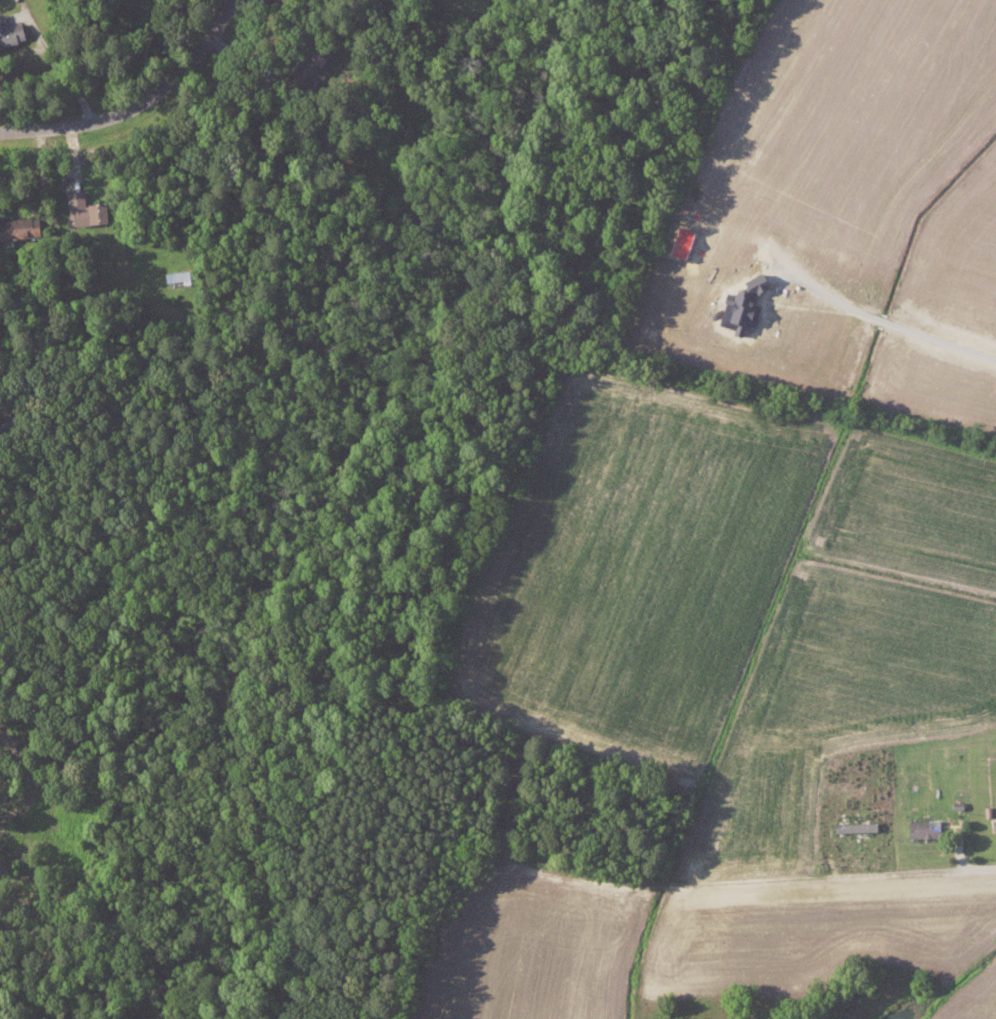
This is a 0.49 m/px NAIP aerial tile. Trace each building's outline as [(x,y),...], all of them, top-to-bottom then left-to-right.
[(4,24),(1,11),(0,11),(0,45),(23,39),(17,20),(4,24)] [(103,222),(102,201),(83,202),(82,190),(67,191),(69,224),(103,222)] [(34,215),(0,220),(0,240),(37,234),(34,215)] [(163,271),(163,282),(189,281),(188,270),(163,271)] [(904,820),(905,837),(938,837),(937,819),(904,820)] [(873,822),(830,823),(831,832),(874,831),(873,822)]
